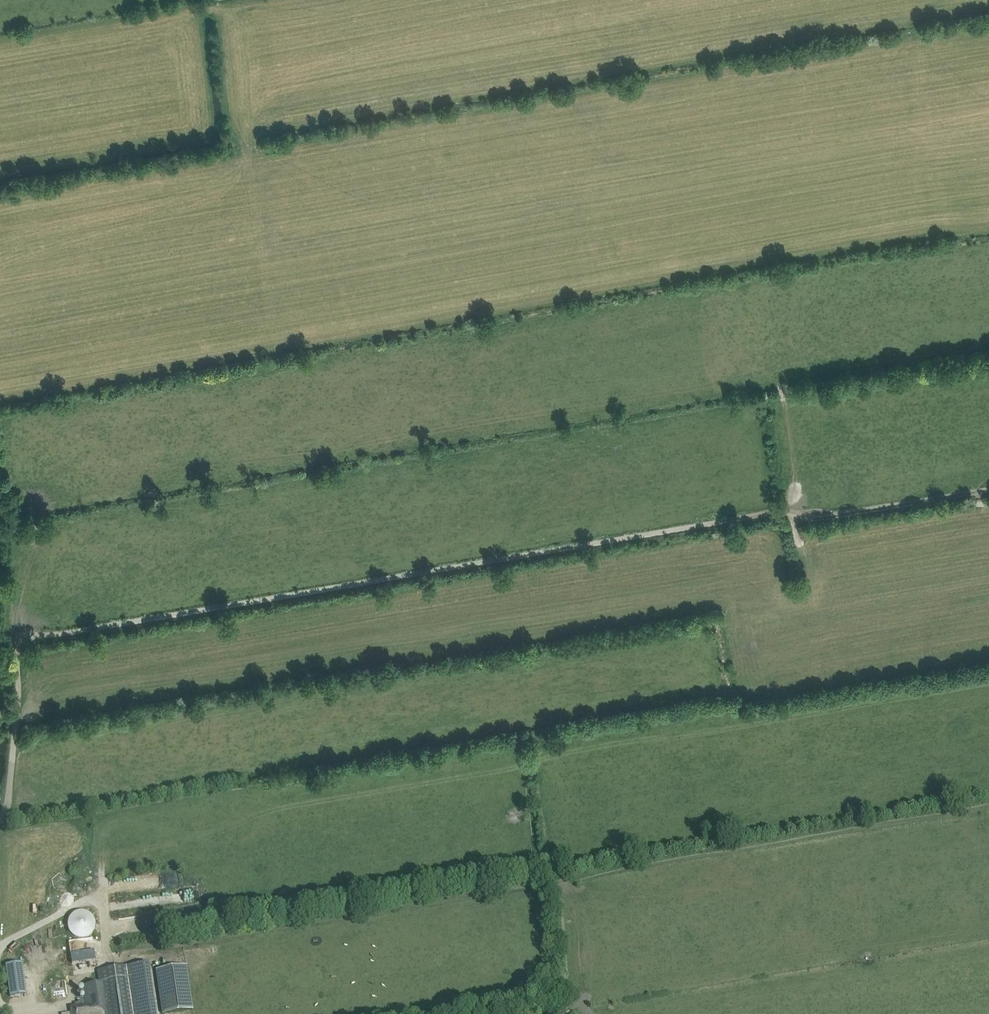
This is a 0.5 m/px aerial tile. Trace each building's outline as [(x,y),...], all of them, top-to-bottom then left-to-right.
[(86,913),(81,912),(77,913),(74,914),(71,917),(69,919),(68,922),(67,925),(68,929),(69,932),(70,935),(73,938),(76,939),(80,940),(83,940),(87,940),(90,938),(93,935),(95,932),(96,928),(96,924),(94,920),(92,917),(89,914),(86,913)] [(93,970),(91,951),(69,953),(71,973),(93,970)] [(5,965),(10,997),(26,995),(22,962),(5,965)] [(79,1006),(70,1007),(71,1013),(64,1013),(152,1013),(144,964),(97,970),(99,984),(83,986),(85,999),(78,1000),(79,1006)] [(186,965),(156,969),(162,1013),(192,1009),(186,965)]
